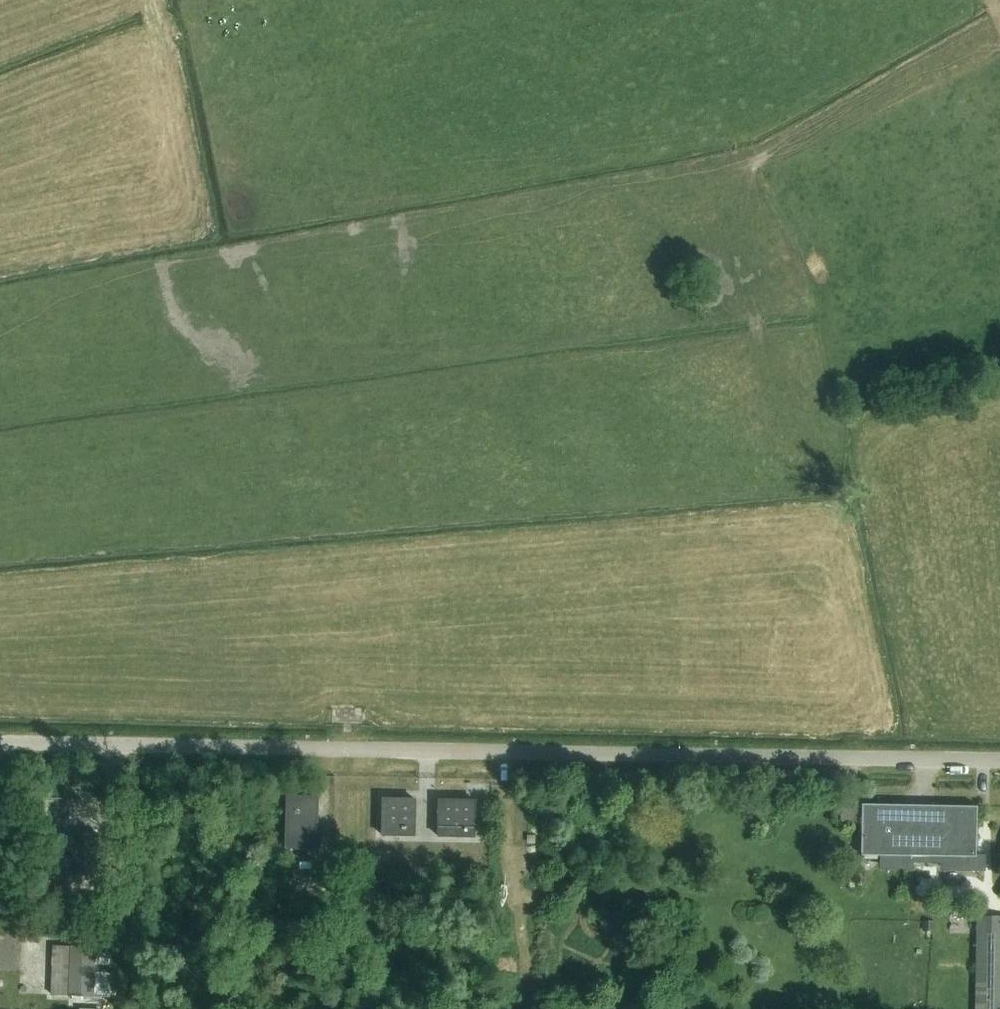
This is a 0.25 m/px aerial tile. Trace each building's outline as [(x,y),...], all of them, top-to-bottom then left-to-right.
[(317,840),(318,797),(287,796),(286,839),(317,840)] [(415,836),(415,800),(383,799),(383,836),(415,836)] [(474,838),(476,802),(440,800),(439,837),(474,838)] [(863,805),(862,854),(880,855),(940,856),(941,856),(941,862),(941,869),(963,869),(964,856),(975,856),(975,853),(976,807),(863,805)] [(55,853),(73,853),(73,834),(55,834),(55,853)] [(98,874),(99,834),(74,834),(74,873),(98,874)] [(975,1008),(999,1008),(999,930),(977,929),(975,1008)] [(53,945),(51,994),(111,996),(113,947),(53,945)]
